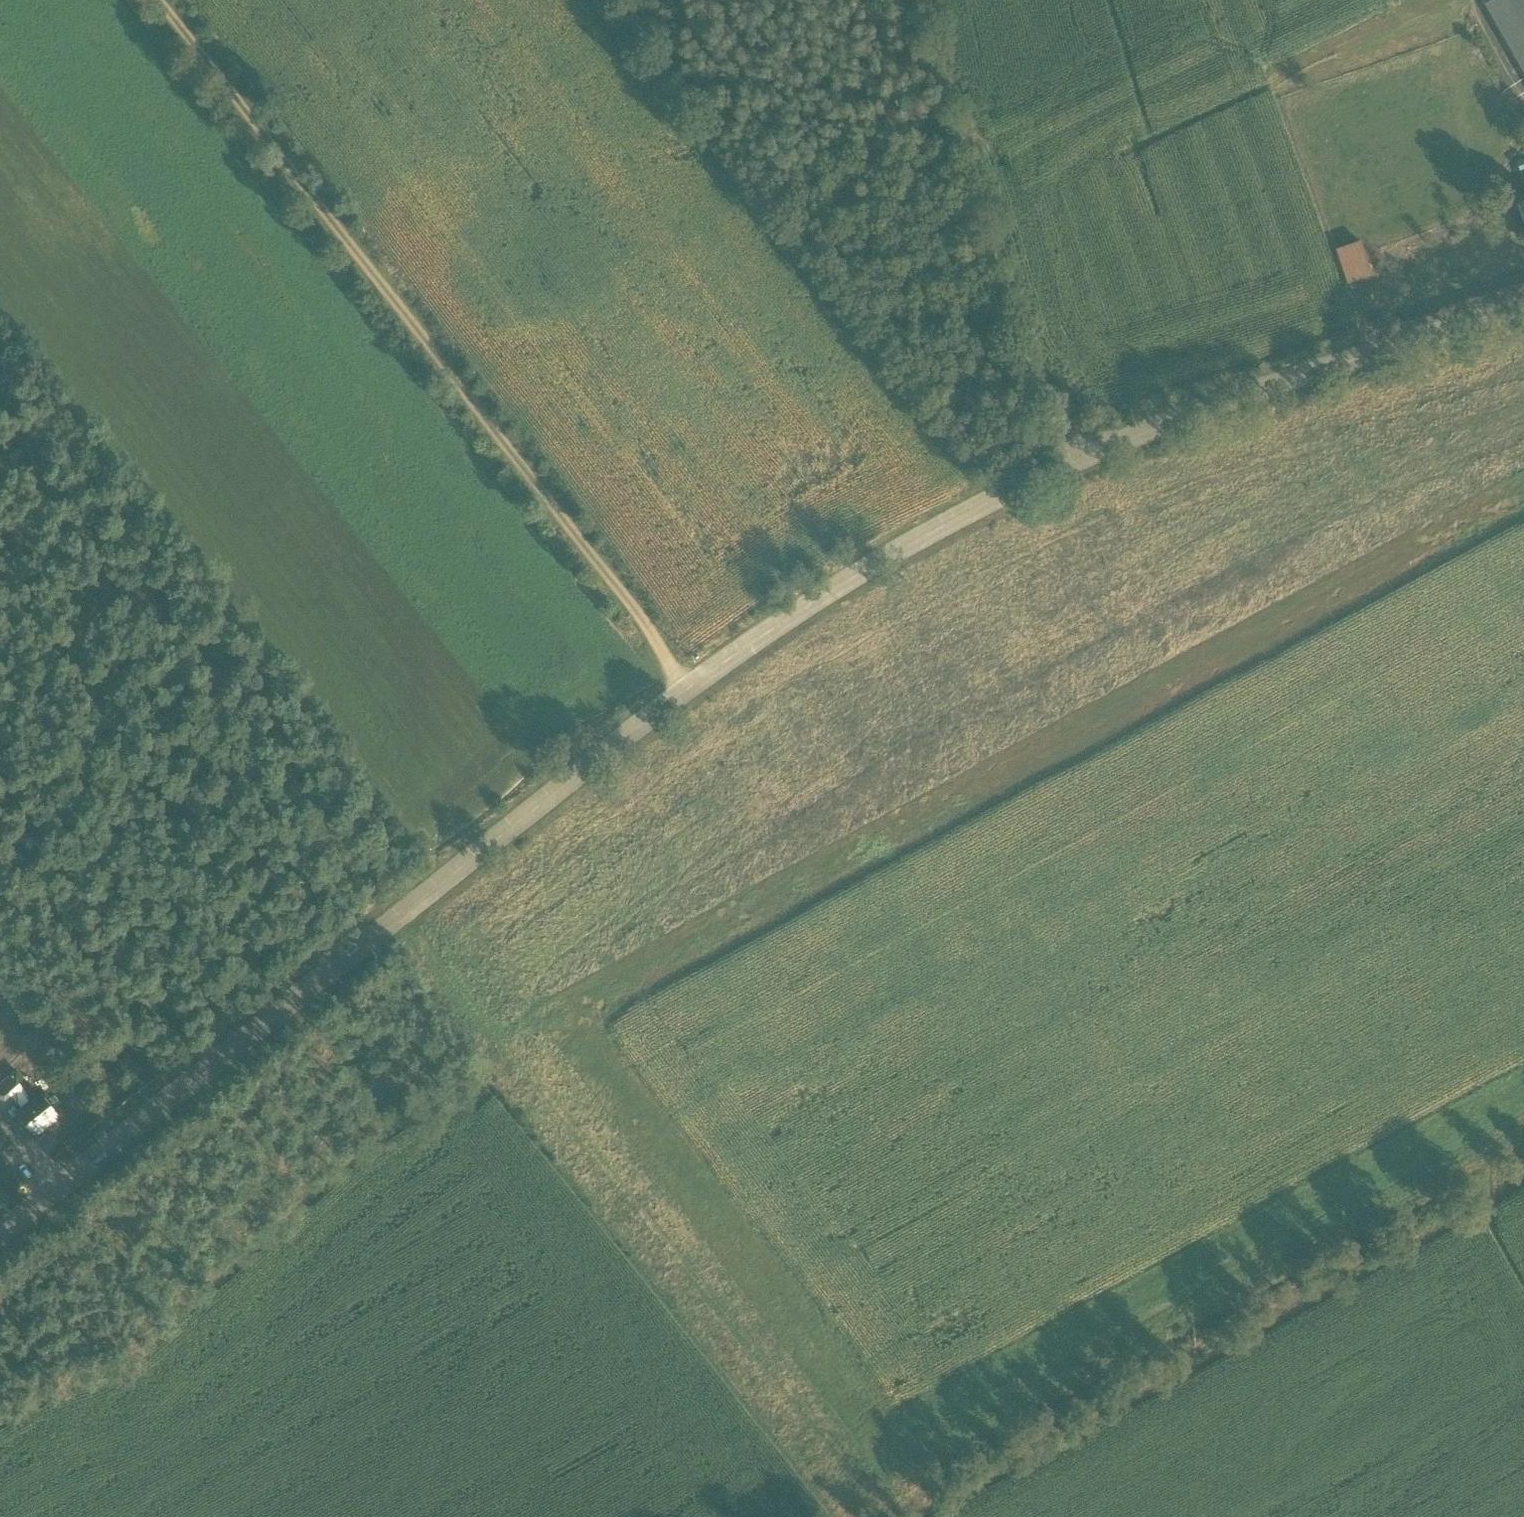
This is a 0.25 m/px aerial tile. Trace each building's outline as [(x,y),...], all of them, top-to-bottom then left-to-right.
[(1488,10),(1523,73),(1523,0),(1506,0),(1488,10)] [(1335,252),(1347,288),(1373,279),(1361,243),(1335,252)] [(64,1117),(40,1088),(34,1094),(15,1071),(0,1083),(0,1103),(12,1118),(18,1114),(38,1138),(64,1117)]
